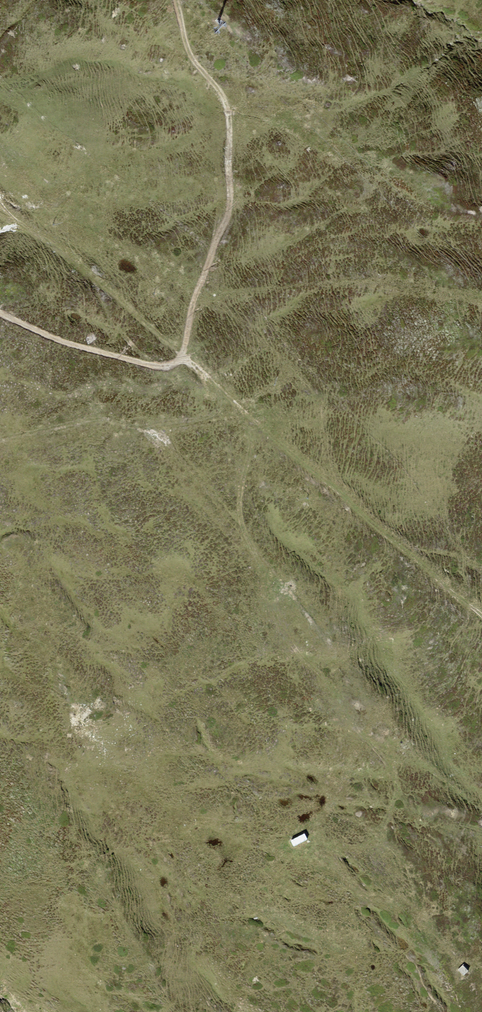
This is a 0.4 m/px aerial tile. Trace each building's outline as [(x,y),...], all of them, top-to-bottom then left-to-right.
[(306,834),(292,840),(296,849),(309,843),(306,834)]
